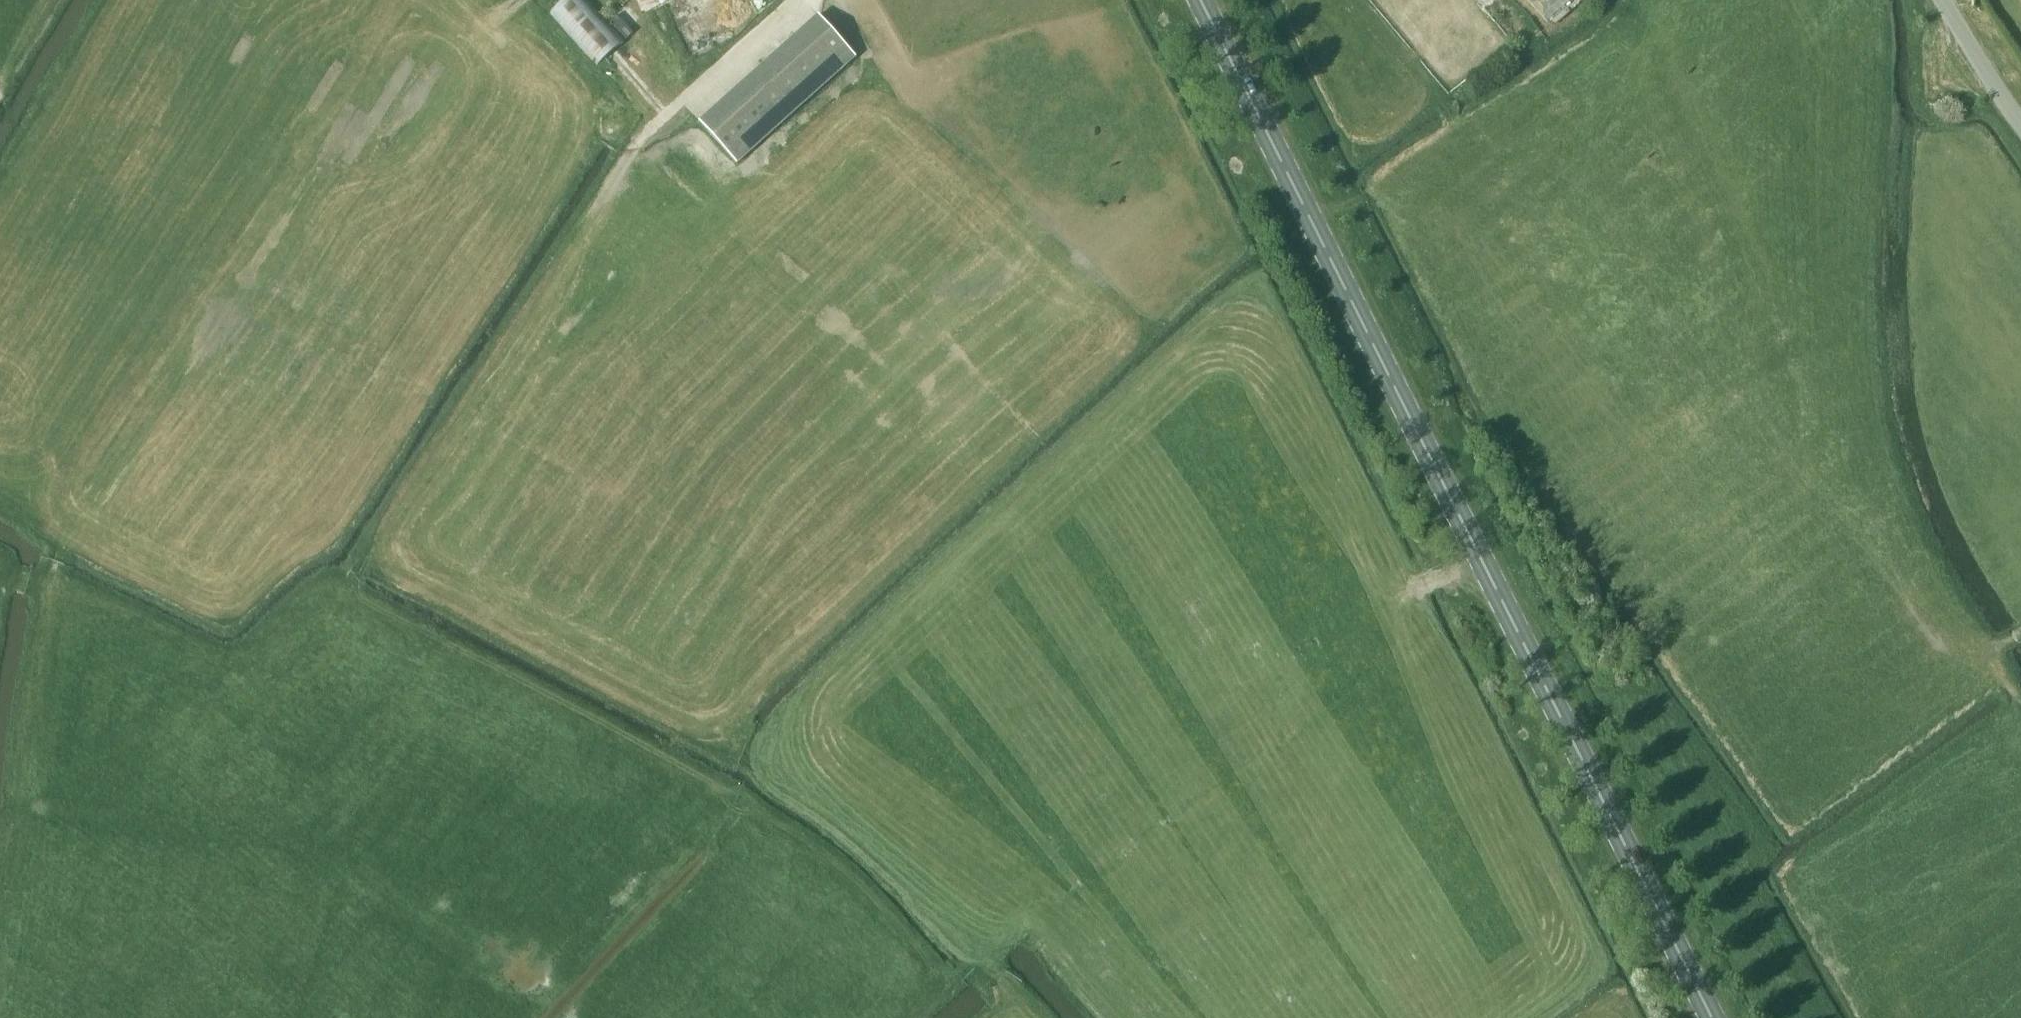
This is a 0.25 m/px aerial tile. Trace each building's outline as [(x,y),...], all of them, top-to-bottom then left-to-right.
[(586,0),(566,0),(552,14),(602,66),(626,42),(586,0)] [(1533,7),(1547,25),(1576,0),(1527,0),(1533,7)] [(818,19),(700,123),(739,167),(857,62),(818,19)] [(982,1007),(989,1002),(975,982),(968,987),(982,1007)]
